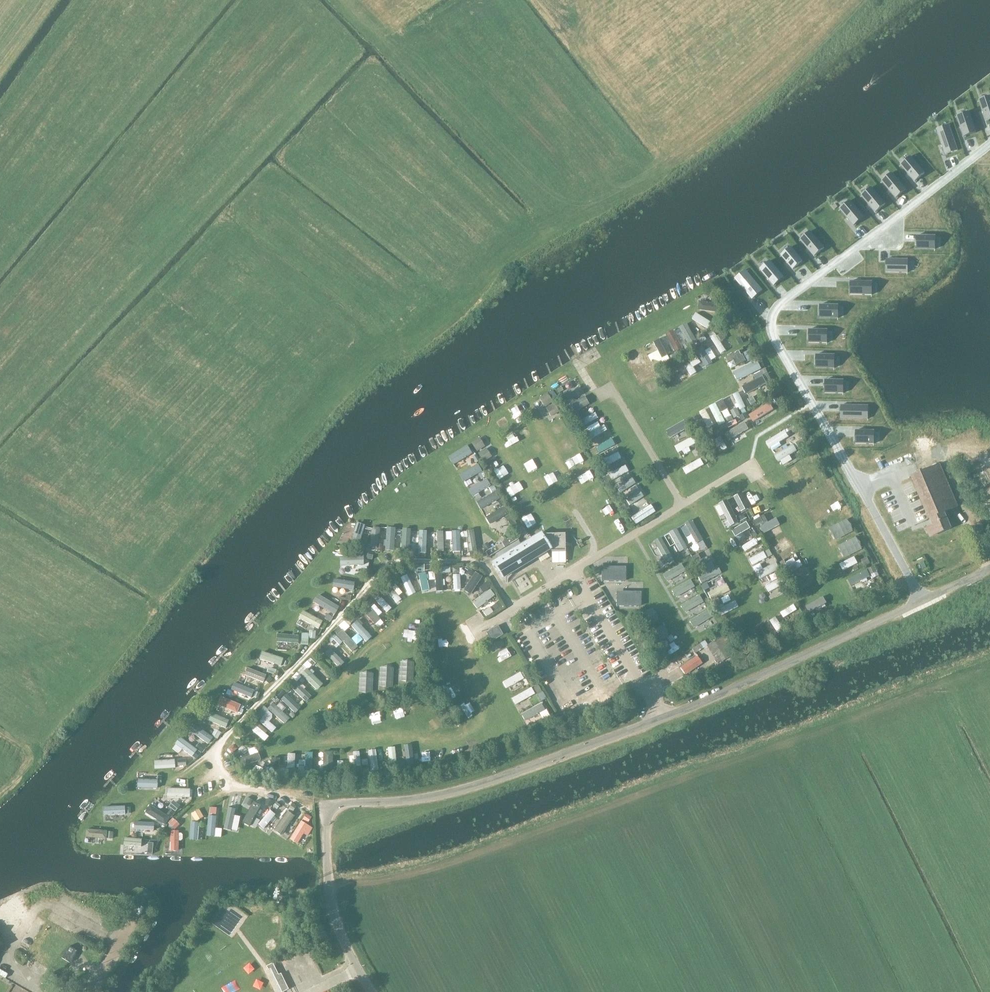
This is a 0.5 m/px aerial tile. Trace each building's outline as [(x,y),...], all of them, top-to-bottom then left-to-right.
[(979,102),(986,120),(989,119),(989,98),(979,102)] [(971,116),(958,119),(964,137),(976,133),(971,116)] [(957,151),(950,130),(938,134),(945,155),(957,151)] [(911,158),(901,165),(915,181),(924,173),(911,158)] [(905,190),(891,173),(882,182),(895,198),(905,190)] [(872,189),(862,196),(875,212),(884,204),(872,189)] [(854,226),(863,217),(852,204),(841,212),(854,226)] [(824,248),(810,232),(800,239),(814,256),(824,248)] [(933,249),(933,237),(935,237),(916,236),(916,249),(935,250),(935,249),(933,249)] [(790,247),(781,255),(792,270),(802,262),(790,247)] [(908,260),(886,260),(885,273),(907,273),(908,260)] [(770,261),(760,269),(774,285),(783,278),(770,261)] [(748,274),(738,283),(752,299),(761,291),(748,274)] [(872,283),(872,282),(850,282),(850,295),(872,295),(870,295),(870,283),(872,283)] [(696,309),(709,311),(710,300),(698,298),(696,309)] [(838,306),(819,305),(819,318),(838,319),(838,318),(836,318),(836,306),(838,306)] [(706,325),(709,317),(692,311),(689,319),(706,325)] [(671,327),(664,330),(672,347),(679,344),(671,327)] [(827,331),(827,330),(808,330),(808,343),(827,343),(825,343),(825,331),(827,331)] [(715,355),(724,349),(714,331),(707,335),(692,344),(703,364),(716,357),(715,355)] [(660,336),(653,337),(657,354),(663,352),(660,336)] [(642,367),(648,364),(639,346),(632,349),(642,367)] [(656,349),(647,352),(649,359),(658,356),(656,349)] [(735,349),(723,355),(729,367),(746,359),(742,351),(737,354),(735,349)] [(815,368),(834,369),(834,368),(832,368),(832,356),(834,356),(834,355),(816,355),(815,368)] [(736,380),(760,369),(755,358),(731,369),(736,380)] [(682,364),(690,376),(696,371),(688,359),(682,364)] [(673,384),(679,382),(674,364),(668,366),(673,384)] [(637,377),(640,384),(652,377),(649,371),(637,377)] [(642,388),(650,398),(662,388),(653,378),(642,388)] [(571,394),(578,389),(574,384),(572,386),(567,380),(563,384),(571,394)] [(843,381),(825,380),(824,393),(843,394),(843,393),(841,393),(841,381),(843,381)] [(730,392),(737,410),(744,407),(737,390),(730,392)] [(583,394),(570,399),(567,391),(562,393),(568,411),(587,405),(583,394)] [(555,414),(553,407),(545,409),(544,403),(550,402),(547,392),(538,394),(540,400),(536,401),(541,417),(555,414)] [(718,408),(725,405),(721,396),(714,399),(718,408)] [(766,399),(747,413),(752,420),(772,407),(766,399)] [(714,400),(706,403),(717,426),(724,422),(714,400)] [(729,408),(732,416),(738,413),(735,405),(729,408)] [(703,406),(697,409),(703,420),(709,418),(703,406)] [(726,406),(720,408),(722,416),(728,414),(726,406)] [(862,406),(840,406),(840,419),(862,419),(862,406)] [(516,407),(507,411),(513,423),(522,419),(516,407)] [(578,418),(582,426),(597,419),(593,411),(578,418)] [(734,417),(724,421),(726,426),(736,422),(734,417)] [(496,427),(501,433),(509,427),(504,421),(496,427)] [(744,421),(722,430),(726,439),(747,430),(744,421)] [(672,434),(684,429),(681,422),(669,427),(672,434)] [(589,439),(606,432),(603,424),(586,431),(589,439)] [(790,436),(786,427),(763,438),(768,447),(790,436)] [(874,444),(874,431),(855,431),(855,444),(874,444)] [(676,451),(695,444),(692,435),(673,443),(676,451)] [(713,438),(720,450),(726,447),(719,435),(713,438)] [(599,454),(614,446),(609,437),(594,444),(599,454)] [(477,447),(483,445),(480,439),(474,441),(477,447)] [(773,451),(779,464),(791,458),(789,455),(797,451),(793,442),(773,451)] [(902,450),(906,460),(910,459),(907,448),(902,450)] [(601,458),(606,466),(620,459),(616,450),(601,458)] [(461,453),(451,459),(457,468),(467,461),(461,453)] [(578,453),(574,455),(578,466),(583,464),(578,453)] [(798,464),(795,457),(781,465),(785,474),(810,461),(806,453),(801,456),(804,461),(798,464)] [(536,460),(543,469),(549,465),(542,456),(536,460)] [(680,465),(685,474),(703,465),(699,456),(680,465)] [(498,479),(507,473),(500,463),(491,468),(498,479)] [(624,464),(606,471),(610,480),(627,472),(624,464)] [(940,464),(911,477),(929,519),(923,521),(926,528),(930,537),(951,528),(944,512),(958,506),(940,464)] [(458,472),(463,481),(473,475),(469,467),(458,472)] [(584,470),(580,473),(586,481),(590,478),(584,470)] [(543,475),(548,486),(557,482),(552,471),(543,475)] [(621,492),(634,485),(630,476),(616,483),(621,492)] [(540,478),(531,482),(536,493),(545,489),(540,478)] [(503,482),(505,492),(513,491),(511,480),(503,482)] [(468,484),(470,494),(488,491),(486,481),(468,484)] [(595,482),(585,488),(593,501),(603,495),(595,482)] [(830,492),(834,490),(830,482),(825,484),(830,492)] [(633,521),(651,513),(638,485),(621,493),(625,501),(627,500),(629,505),(639,500),(642,507),(629,513),(633,521)] [(756,485),(750,488),(758,501),(764,498),(756,485)] [(797,494),(802,502),(817,493),(811,485),(797,494)] [(491,502),(486,493),(474,499),(480,508),(491,502)] [(743,497),(747,505),(753,502),(749,494),(743,497)] [(747,512),(742,497),(730,502),(735,517),(747,512)] [(823,498),(806,507),(813,520),(819,516),(817,512),(827,506),(823,498)] [(727,502),(718,506),(730,529),(738,524),(727,502)] [(753,513),(761,509),(758,502),(749,507),(753,513)] [(486,514),(491,523),(502,517),(496,508),(486,514)] [(830,513),(815,520),(821,533),(829,529),(828,526),(835,522),(830,513)] [(682,520),(693,543),(701,539),(690,516),(682,520)] [(349,539),(357,542),(364,523),(355,520),(349,539)] [(766,532),(778,525),(776,520),(763,527),(766,532)] [(615,522),(611,529),(616,532),(620,524),(615,522)] [(392,548),(393,526),(385,525),(385,548),(392,548)] [(494,543),(500,535),(487,526),(481,533),(494,543)] [(675,526),(668,528),(675,542),(681,540),(675,526)] [(822,533),(829,546),(834,543),(832,538),(842,533),(838,526),(822,533)] [(424,552),(425,529),(416,529),(415,552),(424,552)] [(457,529),(449,529),(450,550),(458,549),(457,529)] [(782,529),(765,536),(769,545),(780,540),(783,547),(771,552),(774,559),(793,550),(786,536),(785,537),(782,529)] [(662,534),(668,545),(673,542),(667,531),(662,534)] [(501,578),(545,551),(565,550),(564,533),(541,534),(541,533),(492,563),(501,578)] [(506,538),(501,541),(495,544),(496,545),(485,552),(488,557),(499,551),(509,545),(518,539),(515,534),(506,539),(506,538)] [(739,544),(744,552),(757,544),(752,536),(739,544)] [(658,542),(667,563),(674,560),(665,539),(658,542)] [(835,557),(850,549),(845,539),(830,547),(835,557)] [(767,551),(749,559),(752,565),(770,556),(767,551)] [(699,569),(713,561),(709,554),(695,562),(699,569)] [(852,554),(837,560),(840,567),(855,562),(852,554)] [(353,558),(339,557),(339,572),(353,572),(353,558)] [(791,561),(795,568),(802,564),(797,557),(791,561)] [(537,576),(551,566),(547,559),(532,568),(537,576)] [(875,573),(873,564),(865,566),(864,562),(842,568),(846,582),(875,573)] [(679,563),(663,571),(668,579),(683,570),(679,563)] [(772,563),(755,568),(758,577),(775,571),(772,563)] [(441,587),(448,587),(447,565),(440,566),(441,587)] [(804,566),(794,571),(800,582),(809,577),(804,566)] [(601,582),(623,582),(623,569),(601,569),(601,582)] [(418,571),(419,591),(426,591),(426,571),(418,571)] [(404,572),(397,576),(407,596),(414,593),(404,572)] [(331,576),(329,586),(345,589),(347,579),(331,576)] [(671,585),(675,592),(691,583),(687,576),(671,585)] [(767,591),(782,584),(778,576),(763,583),(767,591)] [(353,591),(355,583),(349,580),(346,588),(353,591)] [(709,587),(711,596),(727,591),(724,582),(709,587)] [(389,583),(382,588),(393,604),(400,600),(389,583)] [(488,588),(471,600),(482,614),(492,607),(488,601),(494,596),(488,588)] [(680,599),(684,607),(700,598),(696,591),(680,599)] [(339,604),(315,592),(311,601),(334,613),(339,604)] [(616,606),(639,607),(639,594),(616,594),(616,606)] [(726,607),(735,603),(732,597),(723,601),(726,607)] [(362,611),(378,626),(383,621),(376,614),(379,610),(371,602),(362,611)] [(796,604),(778,613),(784,623),(801,614),(796,604)] [(300,608),(295,618),(317,627),(321,618),(300,608)] [(706,610),(687,621),(693,632),(713,621),(706,610)] [(357,621),(351,627),(365,644),(372,639),(357,621)] [(485,632),(487,636),(491,641),(502,634),(497,625),(485,632)] [(343,642),(349,652),(356,647),(342,626),(326,637),(334,649),(343,642)] [(275,631),(275,642),(295,643),(296,632),(275,631)] [(492,642),(498,652),(506,647),(500,637),(492,642)] [(320,648),(337,666),(344,660),(327,642),(320,648)] [(282,655),(259,648),(256,658),(254,657),(253,662),(258,664),(260,658),(279,664),(282,655)] [(709,649),(688,653),(691,668),(712,664),(709,649)] [(305,658),(300,662),(303,665),(297,671),(315,688),(321,682),(306,667),(310,662),(305,658)] [(263,680),(264,669),(244,666),(242,677),(263,680)] [(294,669),(290,675),(295,679),(299,673),(294,669)] [(443,683),(450,679),(446,670),(439,674),(443,683)] [(518,686),(516,682),(522,679),(519,671),(501,678),(506,691),(518,686)] [(510,696),(514,703),(527,696),(531,704),(537,701),(528,685),(510,696)] [(291,709),(296,703),(280,688),(274,693),(291,709)] [(215,703),(235,710),(238,701),(218,693),(215,703)] [(280,720),(284,716),(270,702),(265,706),(280,720)] [(261,705),(258,711),(266,716),(269,711),(261,705)] [(206,708),(202,718),(220,726),(223,720),(215,716),(216,713),(206,708)] [(255,720),(268,732),(274,726),(261,713),(255,720)] [(187,730),(207,742),(212,734),(192,721),(187,730)] [(263,740),(267,735),(253,722),(248,727),(263,740)] [(178,733),(173,740),(195,758),(205,746),(201,743),(197,748),(178,733)] [(442,742),(434,743),(434,752),(443,752),(442,742)] [(156,753),(156,757),(152,757),(152,768),(173,767),(172,752),(156,753)] [(225,767),(232,763),(227,755),(220,759),(225,767)] [(156,775),(135,776),(135,787),(156,786),(156,775)] [(165,796),(189,796),(189,784),(164,785),(165,796)] [(230,810),(233,801),(227,799),(224,808),(230,810)] [(262,803),(248,799),(241,820),(247,822),(251,809),(260,812),(262,803)] [(271,829),(281,834),(296,806),(287,801),(271,829)] [(100,803),(100,814),(123,814),(123,802),(100,803)] [(165,820),(168,813),(147,802),(143,810),(165,820)] [(188,810),(193,818),(200,813),(196,805),(188,810)] [(266,806),(255,821),(263,827),(274,811),(266,806)] [(300,809),(288,837),(296,841),(301,831),(306,833),(310,823),(306,821),(309,813),(300,809)] [(224,811),(221,823),(228,825),(231,813),(224,811)] [(167,818),(169,825),(176,823),(174,816),(167,818)] [(131,819),(131,828),(149,828),(149,819),(131,819)] [(84,837),(104,837),(103,827),(83,827),(84,837)] [(180,839),(180,828),(168,827),(167,849),(176,849),(176,838),(180,839)] [(62,958),(70,962),(77,951),(69,946),(62,958)] [(288,989),(280,974),(278,975),(272,963),(266,966),(268,970),(270,969),(282,991),(288,989)]
